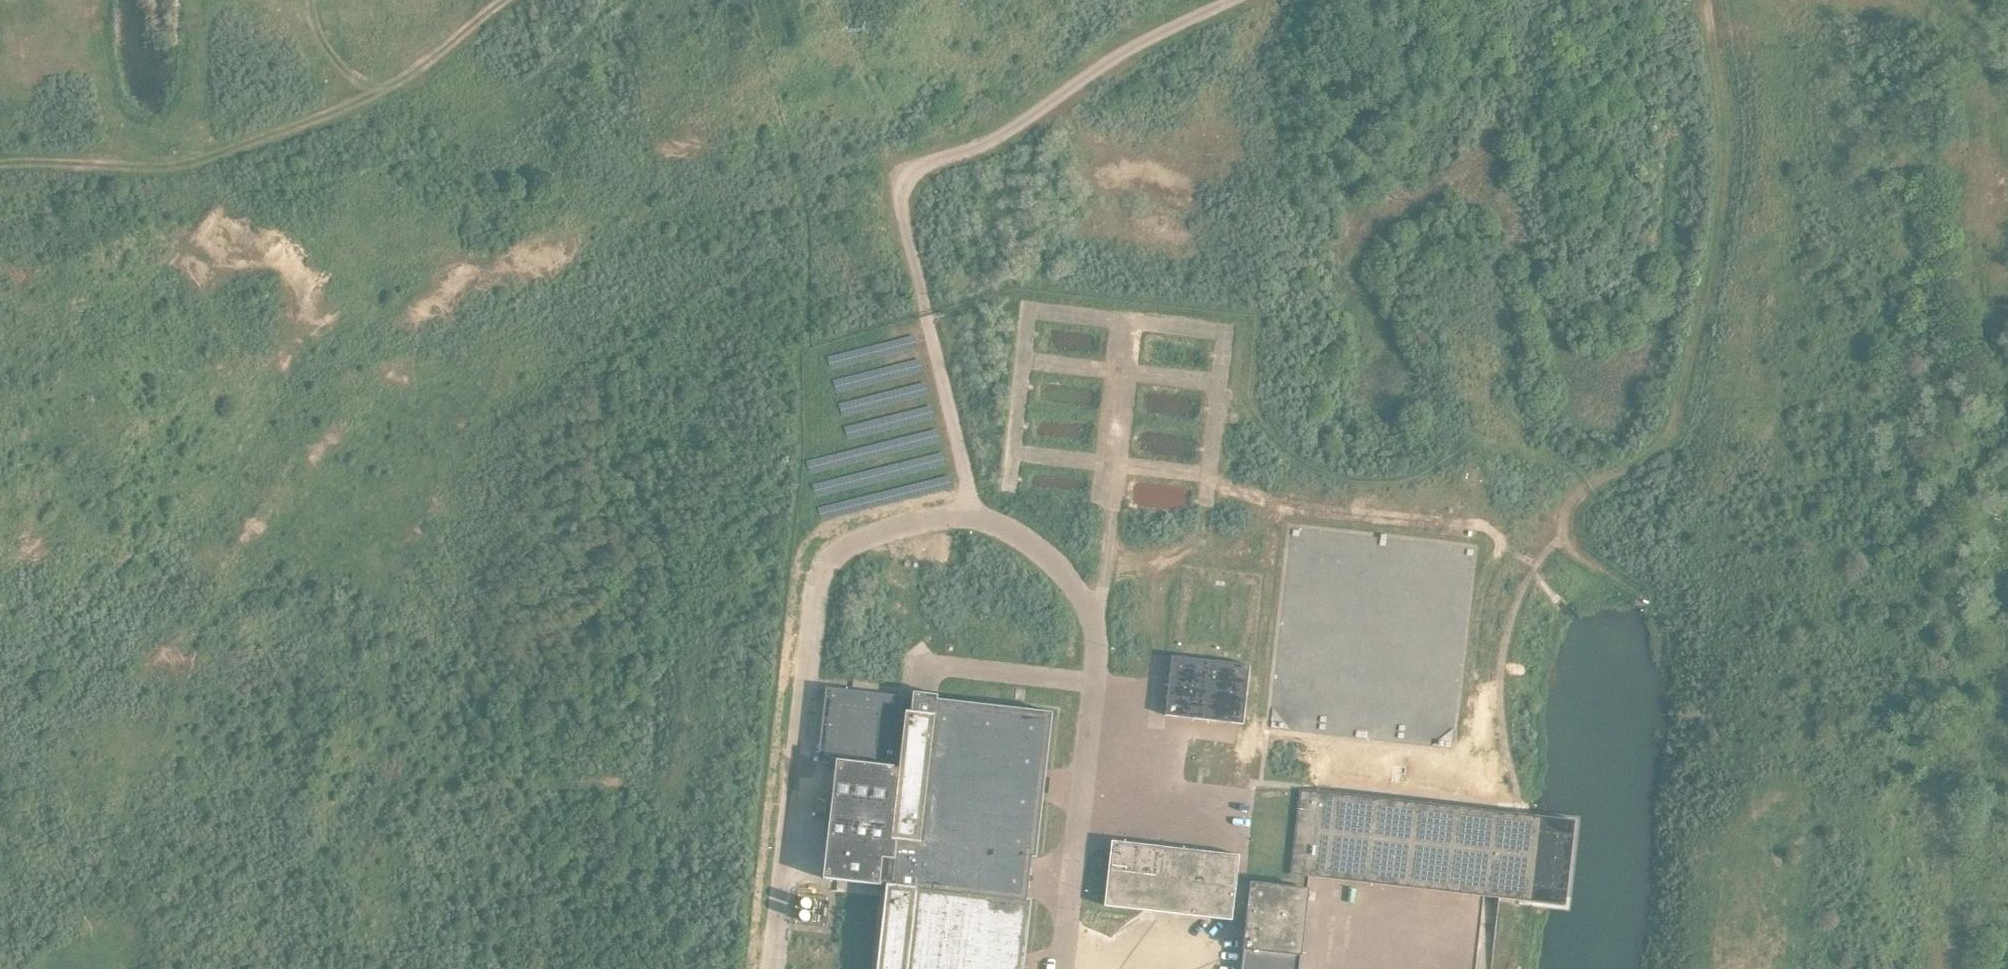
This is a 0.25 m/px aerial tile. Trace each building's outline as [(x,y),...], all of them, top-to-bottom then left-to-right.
[(1249,664),(1171,655),(1169,678),(1165,714),(1243,723),(1247,689),(1249,664)] [(816,761),(835,763),(823,878),(886,885),(877,968),(1022,968),(1023,964),(1024,964),(1031,898),(1028,898),(1032,856),(1036,857),(1051,712),(936,700),(937,694),(912,692),(910,711),(900,710),(901,695),(824,687),(816,761)] [(1565,905),(1574,819),(1299,788),(1289,873),(1565,905)] [(1104,904),(1155,910),(1231,918),(1230,927),(1244,928),(1240,968),(1300,968),(1309,885),(1250,879),(1250,882),(1236,880),(1239,860),(1239,853),(1110,840),(1104,904)]
